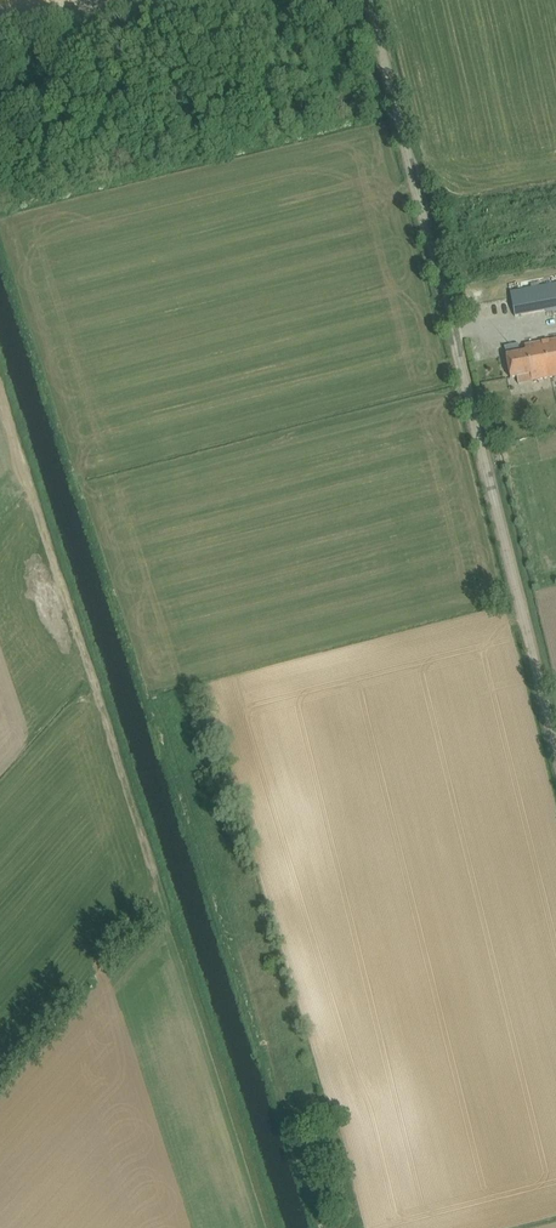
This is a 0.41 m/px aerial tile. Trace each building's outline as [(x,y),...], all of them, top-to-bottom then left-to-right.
[(510,292),(515,315),(515,316),(555,308),(555,284),(510,292)] [(541,379),(555,376),(555,339),(534,343),(525,345),(526,351),(520,353),(518,344),(505,347),(511,378),(531,374),(532,381),(541,379)]
